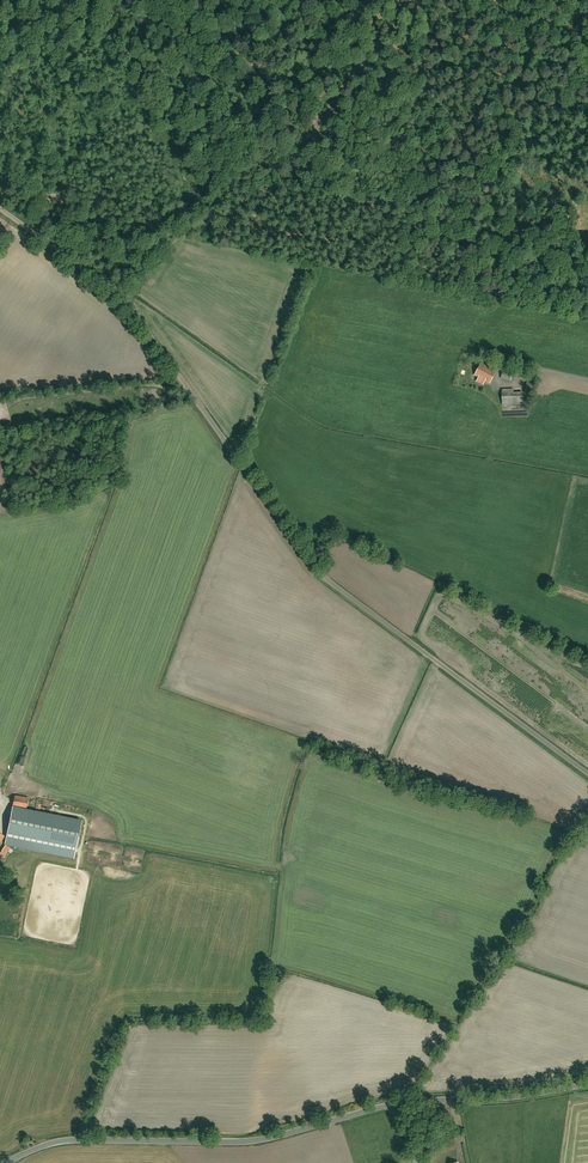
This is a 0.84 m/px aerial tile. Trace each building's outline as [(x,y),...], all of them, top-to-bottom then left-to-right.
[(489,383),(496,371),(481,363),(475,375),(489,383)] [(510,381),(512,373),(503,370),(501,379),(510,381)] [(523,396),(522,392),(513,392),(513,389),(501,389),(502,406),(529,404),(528,397),(531,397),(534,384),(526,382),(523,396)] [(12,807),(26,809),(28,798),(14,795),(12,807)] [(81,821),(12,807),(5,843),(74,857),(81,821)] [(6,854),(10,848),(5,845),(1,851),(6,854)]
